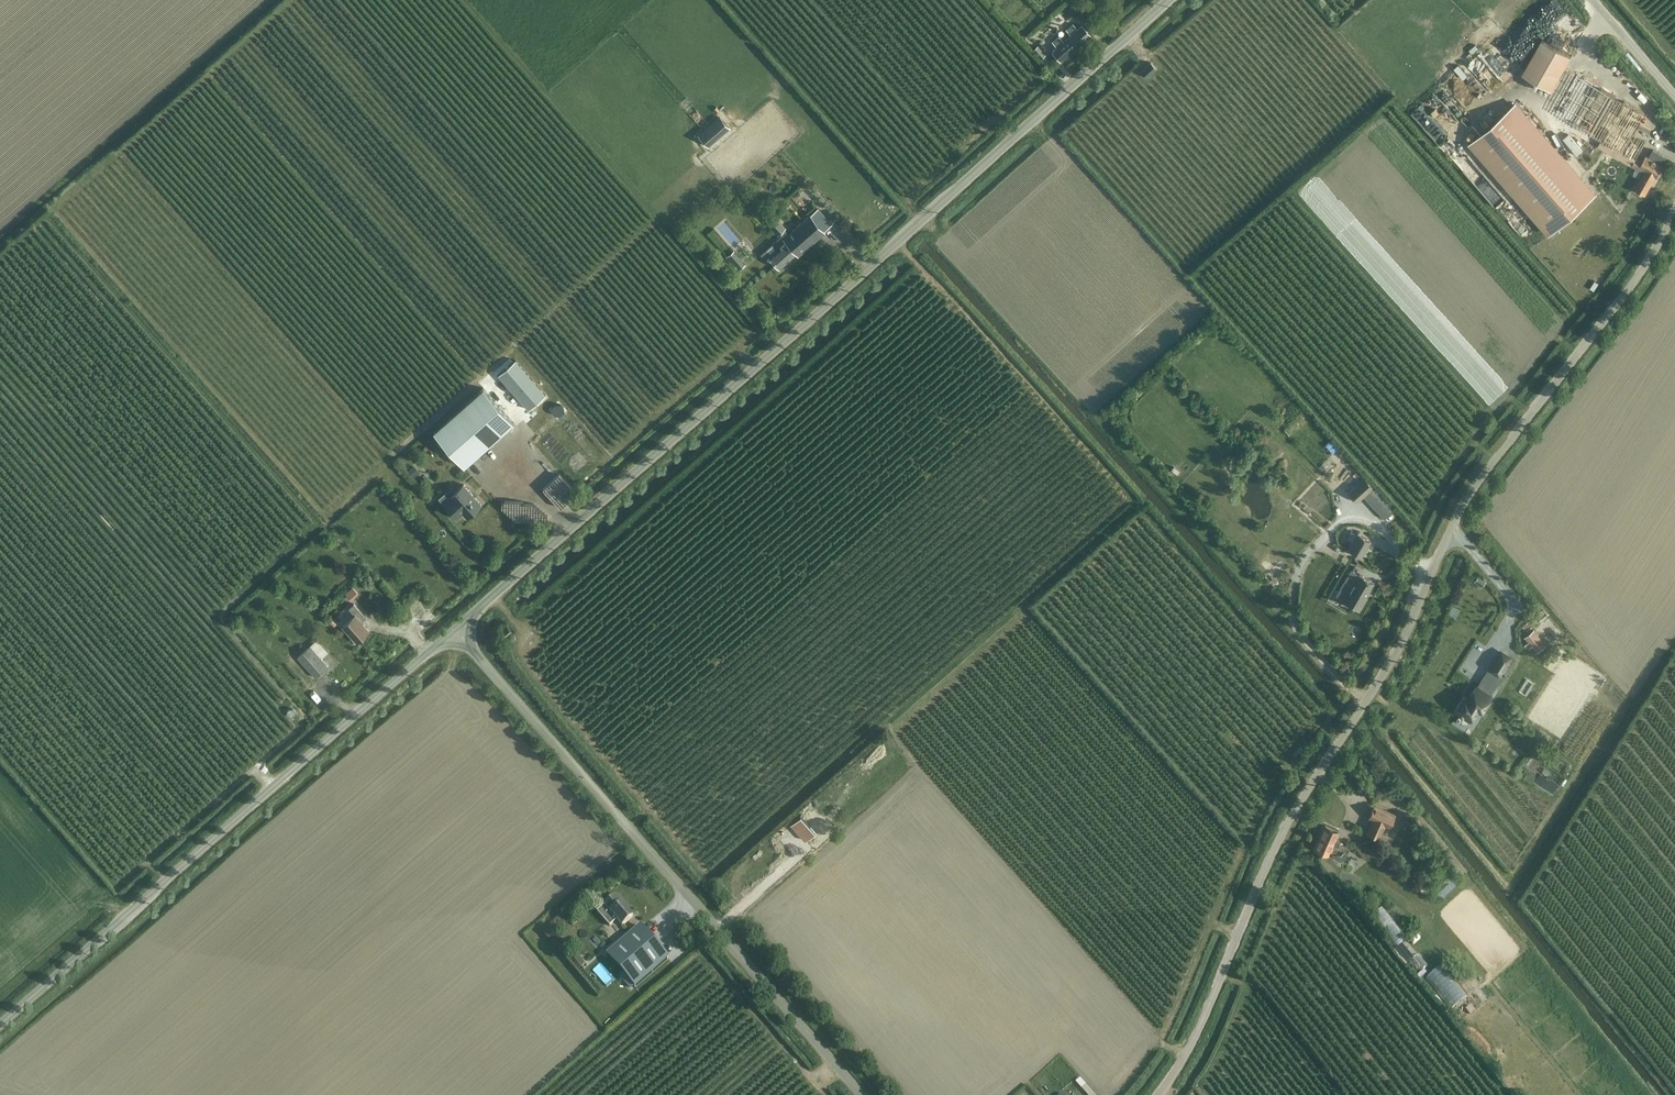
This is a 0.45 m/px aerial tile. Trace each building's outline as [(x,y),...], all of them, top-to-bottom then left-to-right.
[(1563,17),(1565,25),(1576,23),(1575,14),(1563,17)] [(1053,41),(1057,46),(1052,51),(1060,60),(1091,34),(1082,24),(1077,29),(1072,23),(1066,29),(1071,34),(1063,41),(1059,35),(1053,41)] [(1115,29),(1110,32),(1113,37),(1118,33),(1115,29)] [(1590,35),(1584,40),(1592,51),(1598,46),(1590,35)] [(1538,44),(1519,77),(1548,94),(1567,60),(1538,44)] [(1033,49),(1041,59),(1046,55),(1038,45),(1033,49)] [(1147,77),(1156,69),(1150,62),(1140,71),(1147,77)] [(1584,76),(1562,114),(1581,125),(1610,141),(1630,152),(1625,161),(1632,165),(1633,164),(1638,156),(1652,131),(1641,124),(1648,112),(1603,87),(1584,76)] [(1558,112),(1563,101),(1557,99),(1552,110),(1558,112)] [(1513,102),(1468,142),(1549,234),(1595,194),(1513,102)] [(729,128),(720,117),(699,135),(707,144),(722,131),(723,133),(729,128)] [(1664,163),(1668,156),(1655,148),(1650,156),(1648,154),(1644,160),(1638,156),(1633,164),(1645,171),(1637,187),(1647,193),(1657,175),(1664,164),(1664,163)] [(817,209),(788,235),(783,229),(784,229),(774,217),(767,224),(777,235),(779,234),(781,236),(765,250),(770,255),(780,267),(797,253),(799,255),(831,226),(817,209)] [(733,251),(726,257),(730,262),(737,255),(733,251)] [(499,374),(529,409),(545,394),(515,360),(499,374)] [(514,422),(483,388),(434,432),(464,466),(514,422)] [(542,459),(530,469),(549,491),(561,480),(542,459)] [(413,465),(408,470),(414,477),(420,472),(413,465)] [(1362,474),(1356,468),(1350,473),(1356,479),(1362,474)] [(1363,478),(1348,492),(1357,502),(1363,496),(1384,519),(1393,511),(1363,478)] [(443,503),(445,505),(457,518),(463,513),(467,518),(482,504),(464,484),(443,503)] [(509,507),(509,517),(531,517),(531,507),(509,507)] [(1397,511),(1387,520),(1397,531),(1407,522),(1397,511)] [(1367,524),(1364,530),(1376,536),(1379,531),(1367,524)] [(1357,533),(1348,549),(1361,557),(1371,541),(1357,533)] [(1358,609),(1358,608),(1374,582),(1359,574),(1358,575),(1350,570),(1339,589),(1347,594),(1343,601),(1358,609)] [(1486,581),(1478,575),(1474,582),(1481,587),(1486,581)] [(343,626),(357,641),(369,631),(361,622),(366,617),(354,603),(349,608),(355,615),(343,626)] [(332,615),(336,610),(332,605),(327,609),(332,615)] [(1456,617),(1460,609),(1452,605),(1449,614),(1456,617)] [(407,619),(410,616),(405,610),(401,613),(407,619)] [(1331,624),(1331,632),(1340,631),(1339,624),(1339,623),(1338,623),(1337,623),(1336,622),(1335,622),(1334,623),(1333,623),(1332,623),(1332,624),(1331,624)] [(499,631),(505,638),(512,632),(506,624),(499,631)] [(1537,652),(1546,644),(1534,629),(1525,637),(1529,641),(1524,645),(1528,649),(1532,646),(1537,652)] [(514,635),(506,640),(508,643),(516,638),(514,635)] [(310,646),(309,647),(305,643),(296,651),(299,655),(297,657),(315,677),(328,666),(310,646)] [(1491,669),(1490,670),(1499,675),(1499,674),(1510,657),(1501,652),(1491,669)] [(1464,696),(1454,711),(1469,720),(1474,713),(1477,708),(1480,710),(1490,695),(1494,689),(1483,682),(1479,688),(1476,687),(1476,686),(1471,694),(1468,699),(1464,696)] [(1375,805),(1369,817),(1373,819),(1367,832),(1379,838),(1385,825),(1389,826),(1395,814),(1375,805)] [(791,824),(805,841),(815,832),(801,816),(791,824)] [(173,829),(179,836),(184,832),(178,825),(173,829)] [(1333,858),(1333,857),(1341,860),(1343,859),(1346,853),(1347,854),(1349,848),(1339,844),(1340,841),(1335,839),(1339,832),(1325,825),(1314,849),(1333,858)] [(1364,839),(1356,846),(1363,856),(1364,857),(1366,859),(1369,859),(1372,857),(1374,854),(1373,851),(1372,849),(1364,839)] [(1350,880),(1353,874),(1347,871),(1344,877),(1350,880)] [(1450,873),(1434,888),(1442,897),(1458,881),(1450,873)] [(1371,892),(1361,901),(1365,907),(1376,898),(1371,892)] [(633,917),(622,904),(623,903),(616,895),(604,906),(605,906),(597,912),(610,926),(617,920),(622,926),(633,917)] [(1374,906),(1370,910),(1379,920),(1383,916),(1374,906)] [(607,955),(635,987),(668,959),(668,958),(640,926),(639,926),(640,926),(607,955)] [(1423,948),(1426,953),(1431,949),(1427,945),(1423,948)] [(1438,964),(1424,976),(1450,1006),(1464,994),(1438,964)] [(1466,1009),(1469,1013),(1474,1009),(1471,1005),(1466,1009)] [(1079,1075),(1073,1078),(1076,1086),(1082,1084),(1079,1075)] [(1087,1094),(1090,1094),(1092,1093),(1084,1084),(1080,1087),(1087,1094)]
